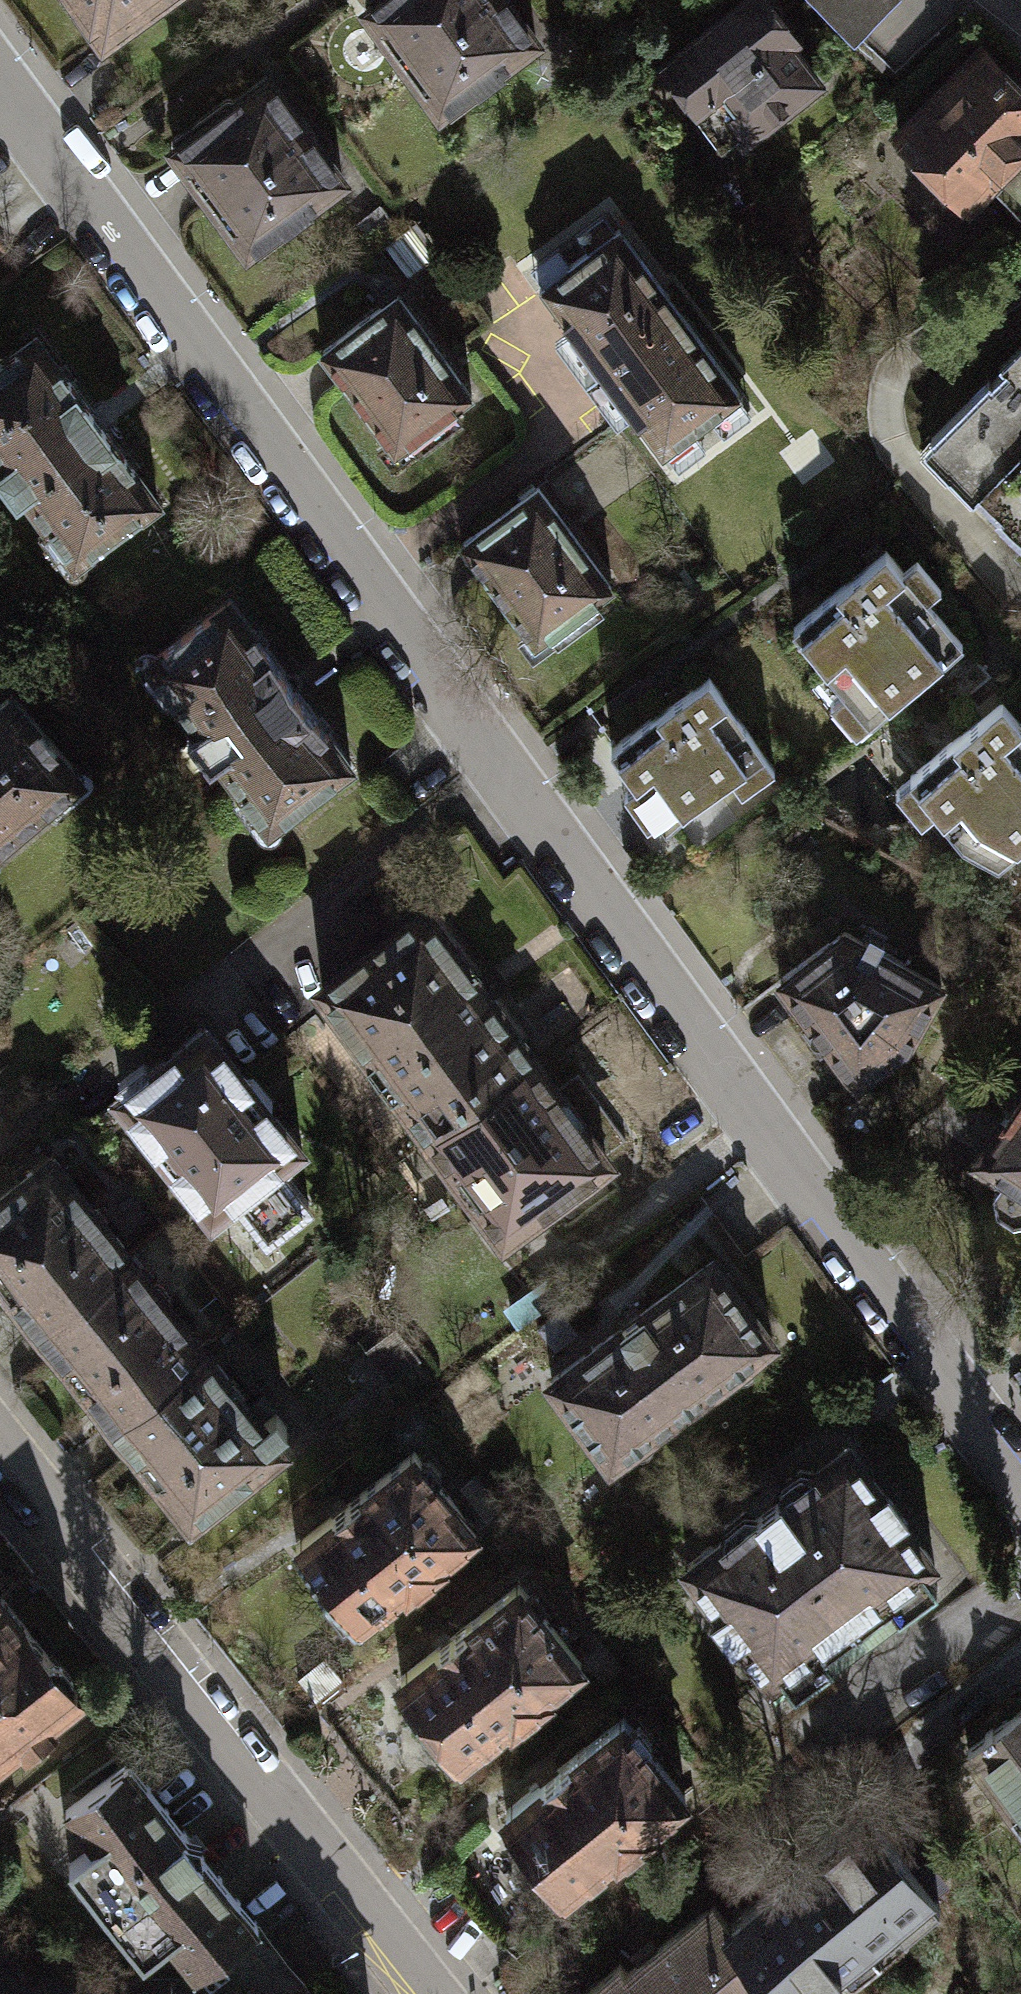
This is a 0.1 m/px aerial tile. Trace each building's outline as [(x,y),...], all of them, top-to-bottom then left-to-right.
[(205,0),(53,0),(104,72),(205,0)] [(355,13),(440,136),(550,60),(508,0),(373,0),(355,13)] [(656,79),(735,178),(833,100),(786,40),(791,36),(763,0),(755,0),(656,79)] [(889,0),(808,0),(855,51),(899,11),(889,0)] [(887,127),(967,212),(1020,161),(1020,76),(984,37),(887,127)] [(267,79),(160,156),(246,274),(352,197),(267,79)] [(559,271),(538,286),(663,455),(743,396),(619,229),(605,239),(598,230),(554,263),(559,271)] [(396,295),(319,351),(394,452),(471,395),(396,295)] [(920,433),(976,488),(977,493),(1020,535),(1020,331),(920,433)] [(35,334),(0,360),(0,458),(3,462),(0,465),(0,479),(15,500),(24,494),(74,561),(157,501),(35,334)] [(537,486),(459,542),(533,645),(611,588),(537,486)] [(843,590),(802,622),(825,651),(850,680),(835,692),(858,719),(892,689),(943,648),(963,633),(927,590),(939,580),(916,552),(903,562),(882,536),(832,576),(843,590)] [(351,765),(229,599),(147,658),(197,727),(187,734),(209,764),(218,758),(267,826),(351,765)] [(726,693),(705,662),(650,700),(662,716),(612,752),(626,773),(633,783),(620,792),(644,825),(655,817),(661,826),(692,804),(722,779),(736,800),(780,769),(726,693)] [(1001,683),(948,726),(957,737),(899,783),(922,812),(937,800),(942,806),(967,834),(999,857),(1020,839),(1020,709),(1001,683)] [(0,701),(0,841),(79,774),(9,693),(0,701)] [(425,910),(319,988),(428,1136),(534,1058),(425,910)] [(840,921),(777,972),(855,1074),(904,1038),(937,977),(878,942),(886,928),(867,918),(859,931),(840,921)] [(125,1089),(118,1094),(148,1133),(147,1143),(170,1171),(180,1173),(209,1210),(232,1192),(265,1233),(308,1199),(275,1158),(296,1142),(268,1107),(270,1100),(252,1076),(244,1076),(205,1027),(151,1070),(142,1059),(117,1079),(125,1089)] [(610,1160),(534,1058),(428,1136),(504,1238),(610,1160)] [(968,1148),(1004,1173),(992,1189),(995,1204),(1011,1214),(1020,1213),(1020,1073),(968,1148)] [(0,1193),(0,1286),(9,1297),(19,1298),(38,1322),(127,1253),(49,1154),(0,1193)] [(127,1253),(38,1322),(59,1348),(56,1359),(81,1391),(93,1392),(113,1417),(202,1347),(127,1253)] [(710,1256),(550,1377),(611,1459),(772,1338),(710,1256)] [(202,1347),(113,1417),(133,1442),(131,1453),(158,1486),(170,1488),(190,1514),(279,1444),(272,1435),(286,1424),(262,1393),(247,1405),(202,1347)] [(721,1535),(685,1561),(769,1679),(780,1672),(793,1690),(832,1662),(824,1651),(892,1603),(899,1613),(937,1586),(923,1566),(931,1560),(900,1516),(905,1512),(887,1486),(881,1490),(849,1445),(812,1470),(797,1468),(778,1483),(778,1494),(755,1511),(743,1508),(722,1524),(721,1535)] [(413,1450),(295,1542),(356,1620),(474,1528),(413,1450)] [(515,1582),(398,1676),(462,1755),(579,1661),(515,1582)] [(19,1738),(25,1744),(53,1722),(47,1715),(77,1692),(68,1681),(68,1670),(58,1657),(48,1657),(0,1597),(0,1753),(19,1738)] [(965,1750),(1020,1825),(1020,1708),(965,1750)] [(623,1716),(506,1809),(570,1889),(687,1795),(623,1716)] [(127,1757),(61,1809),(91,1846),(71,1862),(147,1957),(168,1941),(195,1974),(260,1923),(127,1757)] [(580,1902),(570,1889),(506,1809),(442,1860),(517,1953),(580,1902)] [(726,1919),(778,1984),(786,1993),(803,1993),(895,1922),(903,1932),(939,1904),(864,1810),(726,1919)] [(778,1984),(726,1919),(713,1902),(626,1969),(619,1963),(581,1993),(764,1993),(778,1984)] [(91,1975),(91,1993),(314,1993),(260,1923),(195,1974),(91,1975)] [(91,1975),(28,1975),(0,1946),(0,1993),(91,1993),(91,1975)]
